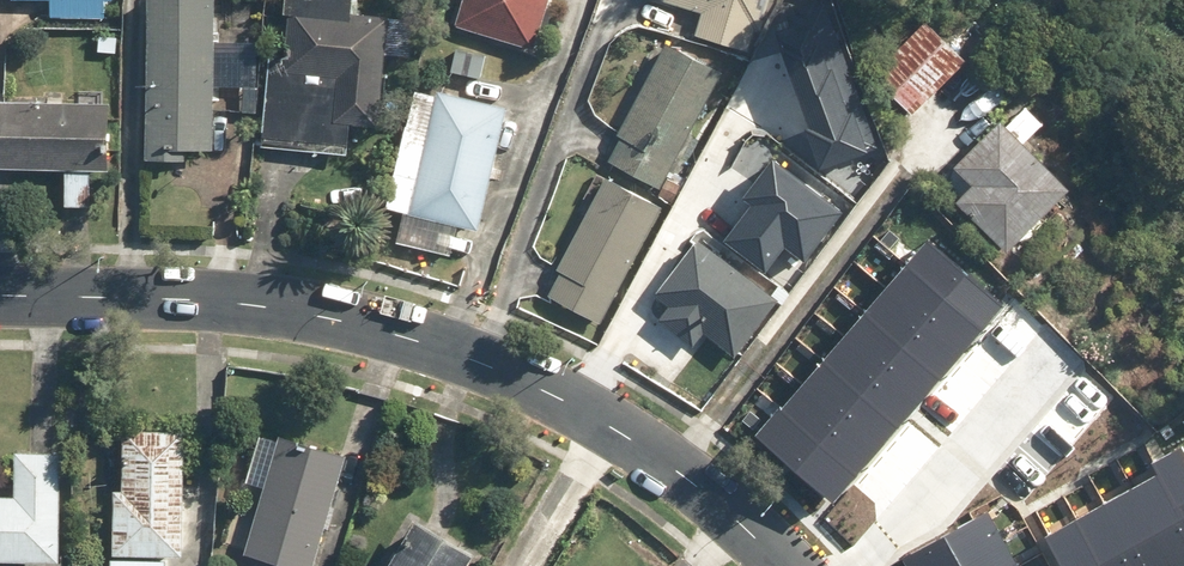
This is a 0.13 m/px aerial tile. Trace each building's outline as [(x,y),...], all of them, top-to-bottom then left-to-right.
[(49,15),(103,17),(104,0),(50,0),(49,15)] [(217,36),(219,0),(149,0),(141,161),(184,163),(184,150),(212,151),(214,110),(258,112),(261,38),(217,36)] [(278,17),(291,18),(287,54),(269,52),(259,145),(349,155),(353,121),(379,123),(386,56),(413,59),(417,22),(351,15),(353,0),(280,0),(278,17)] [(456,27),(534,50),(549,0),(463,0),(456,27)] [(700,15),(695,32),(750,51),(757,30),(762,32),(773,0),(656,0),(700,15)] [(823,149),(867,134),(821,0),(817,0),(790,9),(794,20),(780,25),(823,149)] [(908,118),(966,59),(929,23),(871,82),(908,118)] [(724,70),(666,42),(608,160),(666,189),(724,70)] [(479,231),(507,107),(475,100),(486,54),(454,47),(443,100),(413,93),(387,209),(403,212),(397,238),(450,250),(455,226),(479,231)] [(64,171),(62,207),(90,209),(92,173),(109,174),(113,105),(0,99),(0,168),(64,171)] [(1071,192),(1001,122),(953,170),(971,189),(955,204),(1007,256),(1071,192)] [(756,194),(727,231),(768,263),(789,236),(808,251),(845,204),(776,150),(747,187),(756,194)] [(664,205),(610,177),(548,293),(602,321),(664,205)] [(737,355),(780,300),(690,231),(643,292),(667,311),(658,322),(694,350),(708,332),(737,355)] [(921,236),(751,433),(833,503),(1003,307),(921,236)] [(165,558),(180,558),(185,430),(122,428),(120,491),(114,491),(111,565),(165,565),(165,558)] [(346,455),(287,436),(277,466),(269,464),(242,550),(292,565),(311,565),(346,455)] [(60,451),(15,450),(14,495),(0,495),(0,562),(25,562),(25,565),(64,565),(64,562),(57,562),(60,451)] [(1051,565),(1183,565),(1183,458),(1180,450),(1153,465),(1157,471),(1035,537),(1051,565)] [(904,558),(908,565),(1024,565),(993,510),(904,558)] [(414,517),(385,565),(466,565),(474,552),(414,517)]
